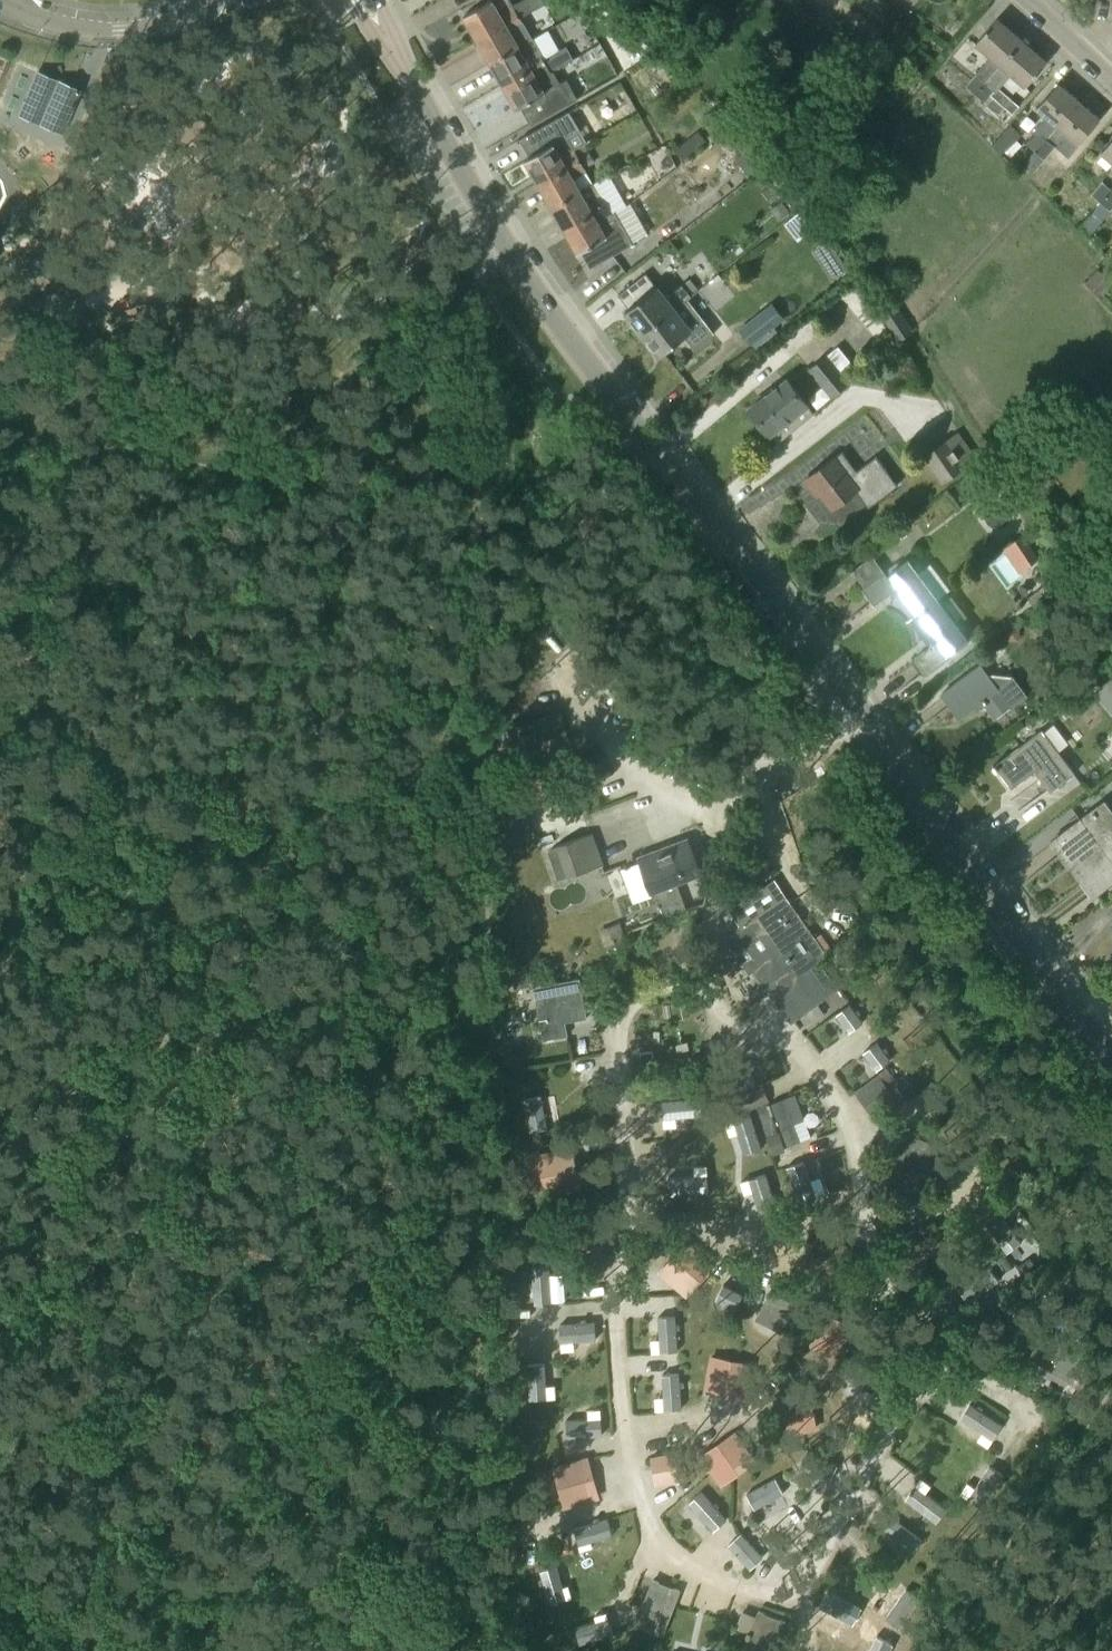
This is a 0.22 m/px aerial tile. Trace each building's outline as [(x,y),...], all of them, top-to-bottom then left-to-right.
[(519,13),(514,5),(511,0),(492,0),(464,16),(477,39),(519,15),(518,13),(519,13)] [(542,1),(542,0),(523,0),(514,5),(519,13),(542,1)] [(526,26),(519,15),(477,39),(491,62),(519,46),(512,34),(526,26)] [(1047,62),(997,18),(975,44),(991,57),(966,86),(985,102),(991,96),(1004,106),(1011,98),(1000,89),(1012,75),(1026,87),(1047,62)] [(544,58),(532,38),(519,46),(491,62),(503,84),(545,61),(544,58)] [(559,84),(552,72),(567,63),(560,50),(544,58),(545,61),(503,84),(517,109),(521,106),(532,124),(577,97),(567,80),(559,84)] [(61,132),(79,90),(37,73),(20,114),(61,132)] [(626,90),(621,82),(613,87),(617,94),(626,90)] [(1036,152),(1047,139),(1049,136),(1079,101),(1058,83),(1037,108),(1047,117),(1034,131),(1036,132),(1026,144),(1036,152)] [(1078,144),(1100,119),(1079,101),(1049,136),(1058,144),(1056,146),(1069,157),(1079,145),(1078,144)] [(539,183),(580,159),(576,150),(568,138),(581,130),(570,111),(520,139),(530,157),(526,160),(539,183)] [(633,123),(641,119),(638,114),(630,118),(633,123)] [(1024,137),(1012,124),(991,145),(1004,157),(1024,137)] [(675,148),(684,159),(708,140),(699,129),(675,148)] [(750,178),(773,161),(751,131),(735,144),(742,153),(735,158),(750,178)] [(1028,179),(1055,147),(1047,139),(1036,152),(1019,172),(1028,179)] [(1101,152),(1111,162),(1111,139),(1101,152)] [(576,150),(580,159),(585,168),(595,162),(590,153),(585,145),(576,150)] [(593,183),(585,168),(580,159),(539,183),(552,206),(593,183)] [(690,190),(699,183),(692,174),(683,180),(690,190)] [(1103,181),(1091,194),(1101,202),(1111,189),(1103,181)] [(607,205),(600,194),(593,183),(552,206),(565,229),(607,205)] [(1101,202),(1111,211),(1111,210),(1111,188),(1111,189),(1101,202)] [(790,211),(782,201),(770,210),(778,220),(790,211)] [(1101,202),(1079,227),(1089,236),(1111,212),(1111,211),(1101,202)] [(579,253),(581,251),(624,227),(615,212),(612,214),(607,205),(565,229),(579,253)] [(806,207),(786,223),(800,240),(820,224),(806,207)] [(624,227),(581,251),(591,268),(634,244),(624,227)] [(685,298),(704,283),(697,274),(666,299),(646,273),(619,295),(629,308),(625,311),(642,333),(685,298)] [(703,320),(687,300),(685,298),(642,333),(660,356),(691,330),(703,320)] [(786,323),(773,305),(741,330),(755,348),(786,323)] [(912,333),(895,305),(880,315),(898,342),(912,333)] [(833,396),(850,383),(828,356),(812,369),(833,396)] [(779,443),(814,413),(788,379),(750,409),(769,434),(771,433),(779,443)] [(942,482),(976,459),(958,433),(925,456),(942,482)] [(869,506),(898,485),(876,456),(857,471),(843,453),(835,458),(834,457),(810,476),(834,507),(856,490),(869,506)] [(977,468),(955,484),(966,499),(988,484),(977,468)] [(1030,532),(1008,541),(1021,568),(1042,559),(1030,532)] [(937,599),(908,560),(888,576),(885,572),(863,588),(875,605),(892,592),(893,594),(898,591),(916,615),(937,599)] [(1056,579),(1040,589),(1046,597),(1061,587),(1056,579)] [(967,638),(937,599),(916,615),(934,640),(930,643),(932,645),(915,658),(927,674),(949,657),(946,653),(967,638)] [(1012,706),(1026,695),(1013,677),(998,688),(980,665),(942,694),(959,717),(976,704),(979,707),(986,703),(996,716),(1011,705),(1012,706)] [(1099,691),(1109,706),(1111,704),(1111,681),(1099,691)] [(567,734),(561,712),(535,718),(541,741),(567,734)] [(1075,773),(1042,729),(995,765),(1012,788),(1035,770),(1051,792),(1075,773)] [(1104,802),(1056,838),(1067,852),(1063,855),(1074,869),(1111,840),(1111,812),(1104,802)] [(505,849),(535,839),(525,809),(501,816),(504,826),(498,828),(505,849)] [(569,875),(602,863),(592,835),(559,847),(569,875)] [(701,873),(689,839),(639,858),(651,892),(655,890),(676,882),(701,873)] [(1074,869),(1083,881),(1087,879),(1098,893),(1111,882),(1111,840),(1074,869)] [(818,1004),(829,996),(809,969),(819,961),(778,903),(726,938),(733,948),(742,942),(759,966),(755,969),(793,1022),(804,1014),(810,1022),(824,1012),(818,1004)] [(627,939),(621,922),(599,930),(605,947),(627,939)] [(513,990),(530,987),(526,963),(509,966),(513,990)] [(587,1018),(580,978),(534,987),(544,1040),(568,1035),(566,1022),(587,1018)] [(850,1004),(836,1014),(850,1032),(864,1022),(858,1015),(861,1013),(858,1010),(855,1012),(850,1004)] [(877,1042),(868,1049),(864,1052),(877,1070),(891,1060),(885,1053),(888,1051),(885,1048),(883,1049),(877,1042)] [(898,1102),(878,1075),(856,1091),(877,1120),(898,1102)] [(758,1106),(767,1102),(760,1087),(737,1098),(744,1113),(758,1106)] [(528,1095),(534,1128),(552,1124),(546,1092),(528,1095)] [(644,1098),(645,1109),(684,1108),(684,1097),(644,1098)] [(801,1141),(785,1098),(772,1103),(788,1145),(801,1141)] [(778,1134),(767,1138),(772,1154),(783,1150),(778,1134)] [(931,1188),(935,1184),(938,1180),(940,1175),(941,1171),(942,1166),(941,1161),(940,1156),(938,1151),(935,1147),(931,1144),(927,1141),(923,1139),(918,1138),(913,1137),(908,1138),(903,1139),(899,1141),(895,1144),(891,1147),(888,1151),(886,1156),(885,1161),(885,1166),(885,1171),(886,1176),(888,1180),(891,1184),(895,1188),(899,1190),(903,1193),(908,1194),(913,1194),(918,1194),(923,1193),(927,1190),(931,1188)] [(582,1187),(572,1147),(537,1157),(548,1196),(582,1187)] [(714,1191),(705,1214),(730,1224),(739,1201),(714,1191)] [(990,1218),(1010,1250),(1027,1240),(1020,1228),(1032,1221),(1019,1200),(990,1218)] [(600,1250),(601,1221),(573,1220),(572,1249),(600,1250)] [(902,1260),(946,1243),(936,1221),(894,1240),(902,1260)] [(846,1282),(860,1251),(821,1233),(806,1263),(846,1282)] [(687,1296),(714,1264),(686,1242),(660,1274),(687,1296)] [(1008,1271),(1016,1265),(1008,1255),(1000,1261),(1008,1271)] [(1020,1264),(1026,1272),(1036,1265),(1030,1257),(1020,1264)] [(537,1265),(539,1301),(557,1301),(555,1264),(537,1265)] [(724,1284),(716,1300),(736,1310),(744,1295),(724,1284)] [(789,1330),(801,1307),(772,1292),(760,1316),(789,1330)] [(840,1358),(855,1325),(816,1308),(801,1341),(840,1358)] [(682,1348),(682,1313),(664,1313),(664,1348),(682,1348)] [(1029,1336),(998,1317),(988,1334),(1020,1352),(1029,1336)] [(566,1348),(579,1347),(579,1337),(600,1336),(599,1318),(565,1320),(566,1348)] [(1072,1380),(1084,1356),(1043,1334),(1030,1357),(1070,1379),(1072,1380)] [(895,1367),(868,1352),(852,1379),(879,1394),(895,1367)] [(1092,1361),(1084,1356),(1072,1380),(1079,1384),(1092,1361)] [(741,1398),(747,1364),(712,1357),(705,1391),(741,1398)] [(534,1396),(560,1395),(560,1381),(550,1382),(549,1361),(532,1362),(534,1396)] [(668,1370),(666,1405),(685,1406),(686,1371),(668,1370)] [(1066,1386),(1061,1395),(1055,1404),(1062,1408),(1077,1384),(1070,1379),(1066,1386)] [(817,1427),(805,1389),(775,1396),(786,1435),(817,1427)] [(1047,1399),(1055,1404),(1061,1395),(1053,1390),(1047,1399)] [(976,1399),(966,1414),(998,1436),(1008,1420),(976,1399)] [(1068,1399),(1063,1407),(1071,1412),(1076,1404),(1068,1399)] [(607,1415),(571,1417),(572,1435),(608,1433),(607,1415)] [(755,1462),(735,1432),(704,1453),(724,1483),(755,1462)] [(600,1497),(587,1454),(552,1464),(565,1507),(600,1497)] [(687,1478),(683,1455),(651,1461),(656,1484),(687,1478)] [(753,1487),(760,1508),(793,1498),(786,1477),(753,1487)] [(942,1520),(955,1502),(922,1479),(910,1498),(942,1520)] [(707,1488),(693,1501),(717,1528),(731,1515),(707,1488)] [(584,1545),(618,1533),(611,1514),(577,1526),(584,1545)] [(896,1515),(887,1527),(919,1550),(928,1537),(896,1515)] [(752,1565),(766,1555),(748,1529),(734,1539),(752,1565)] [(545,1566),(552,1600),(569,1597),(563,1563),(545,1566)] [(889,1613),(905,1625),(924,1601),(909,1588),(889,1613)] [(665,1635),(676,1604),(647,1594),(636,1625),(665,1635)] [(777,1642),(785,1622),(758,1612),(751,1632),(777,1642)] [(852,1626),(861,1650),(877,1650),(865,1621),(852,1626)] [(745,1650),(751,1650),(754,1646),(746,1642),(743,1650),(745,1650)]
